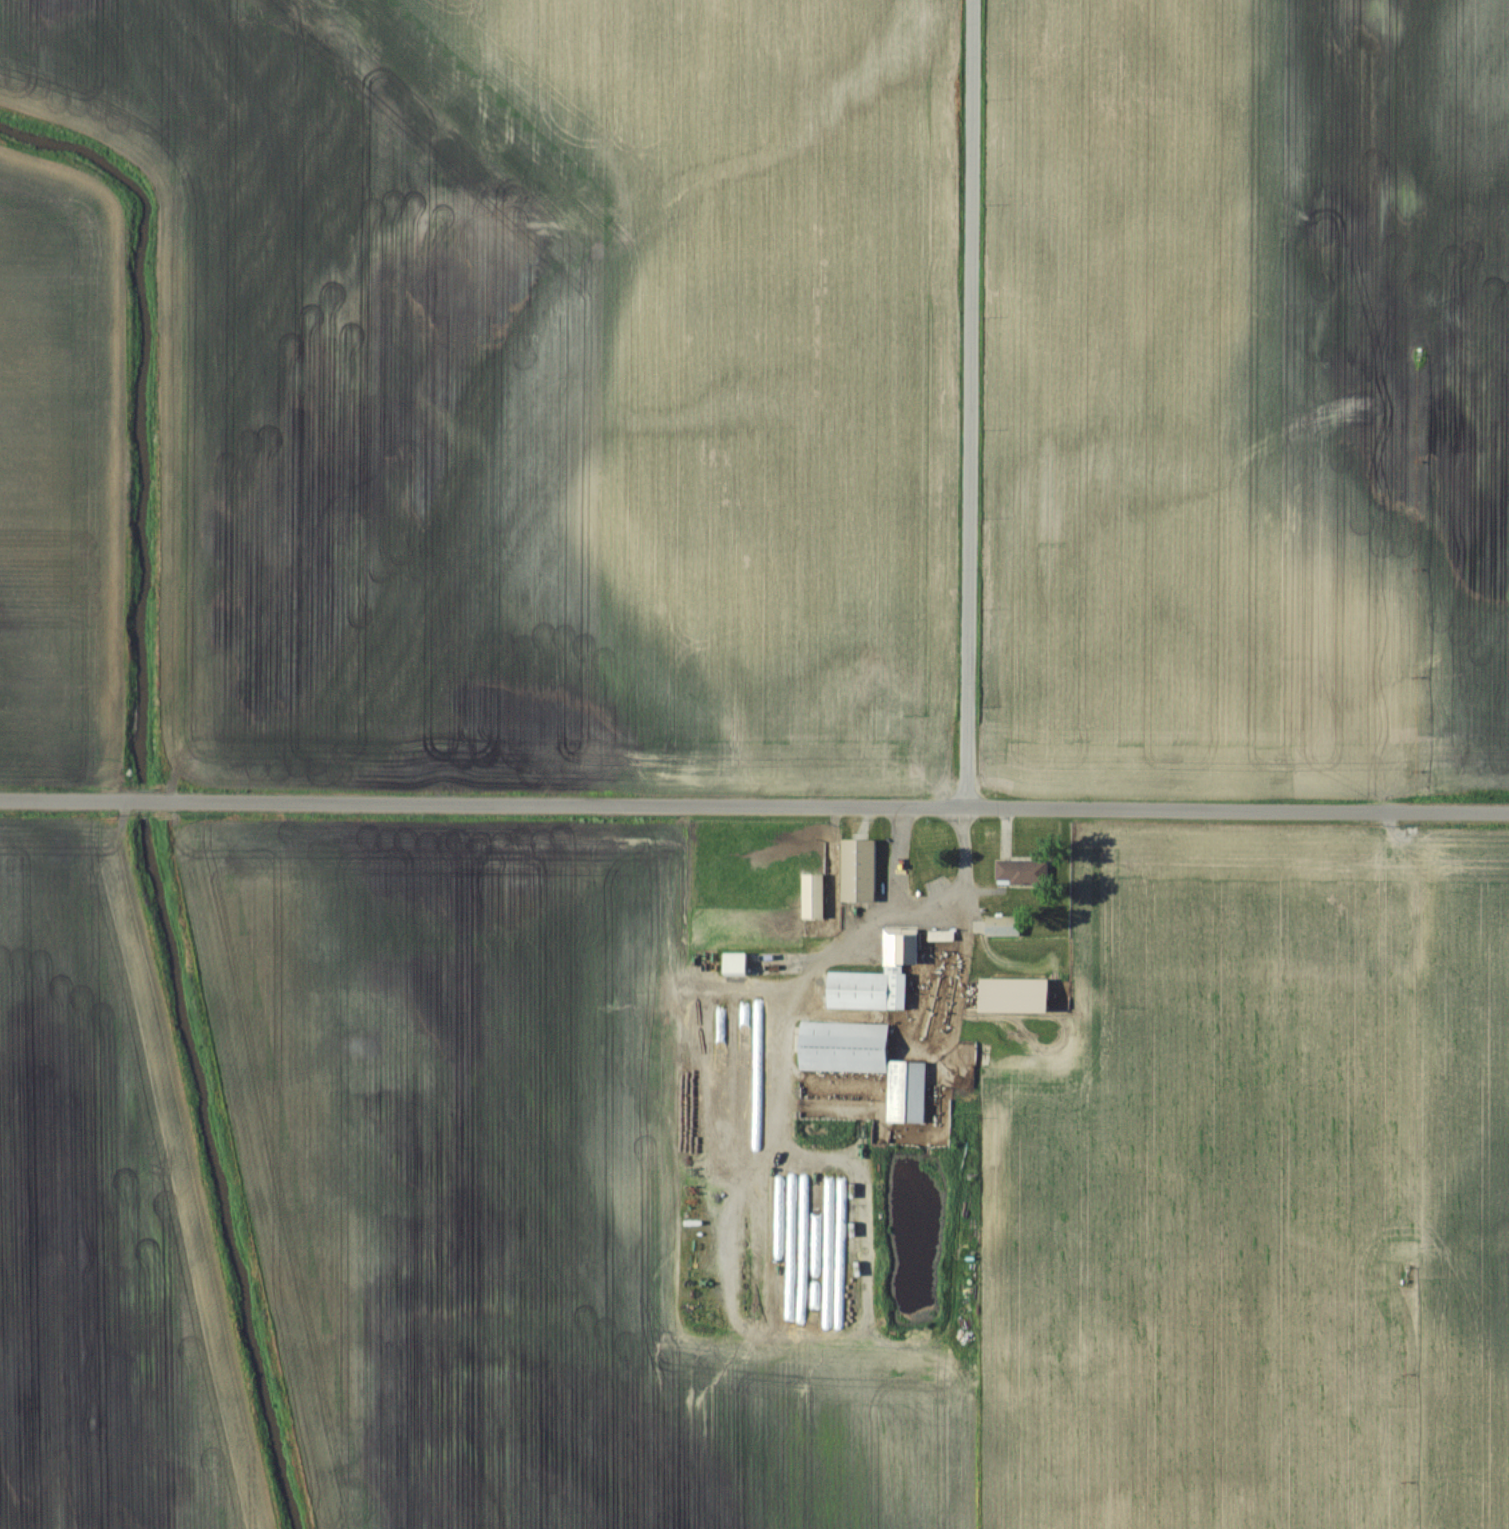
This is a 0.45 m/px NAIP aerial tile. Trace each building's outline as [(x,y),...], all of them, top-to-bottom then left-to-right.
[(875,838),(841,838),(840,900),(874,901),(875,838)] [(1046,883),(1046,860),(996,859),(996,882),(1046,883)] [(823,873),(801,873),(801,919),(823,919),(823,873)] [(1020,917),(985,917),(985,935),(1020,935),(1020,917)] [(917,931),(884,931),(884,964),(917,964),(917,931)] [(723,975),(745,975),(745,952),(723,952),(723,975)] [(906,973),(828,972),(827,1007),(905,1009),(906,973)] [(1048,1011),(1048,978),(980,978),(980,1011),(1048,1011)] [(887,1072),(886,1121),(924,1122),(925,1061),(887,1060),(888,1023),(800,1021),(799,1070),(887,1072)]
